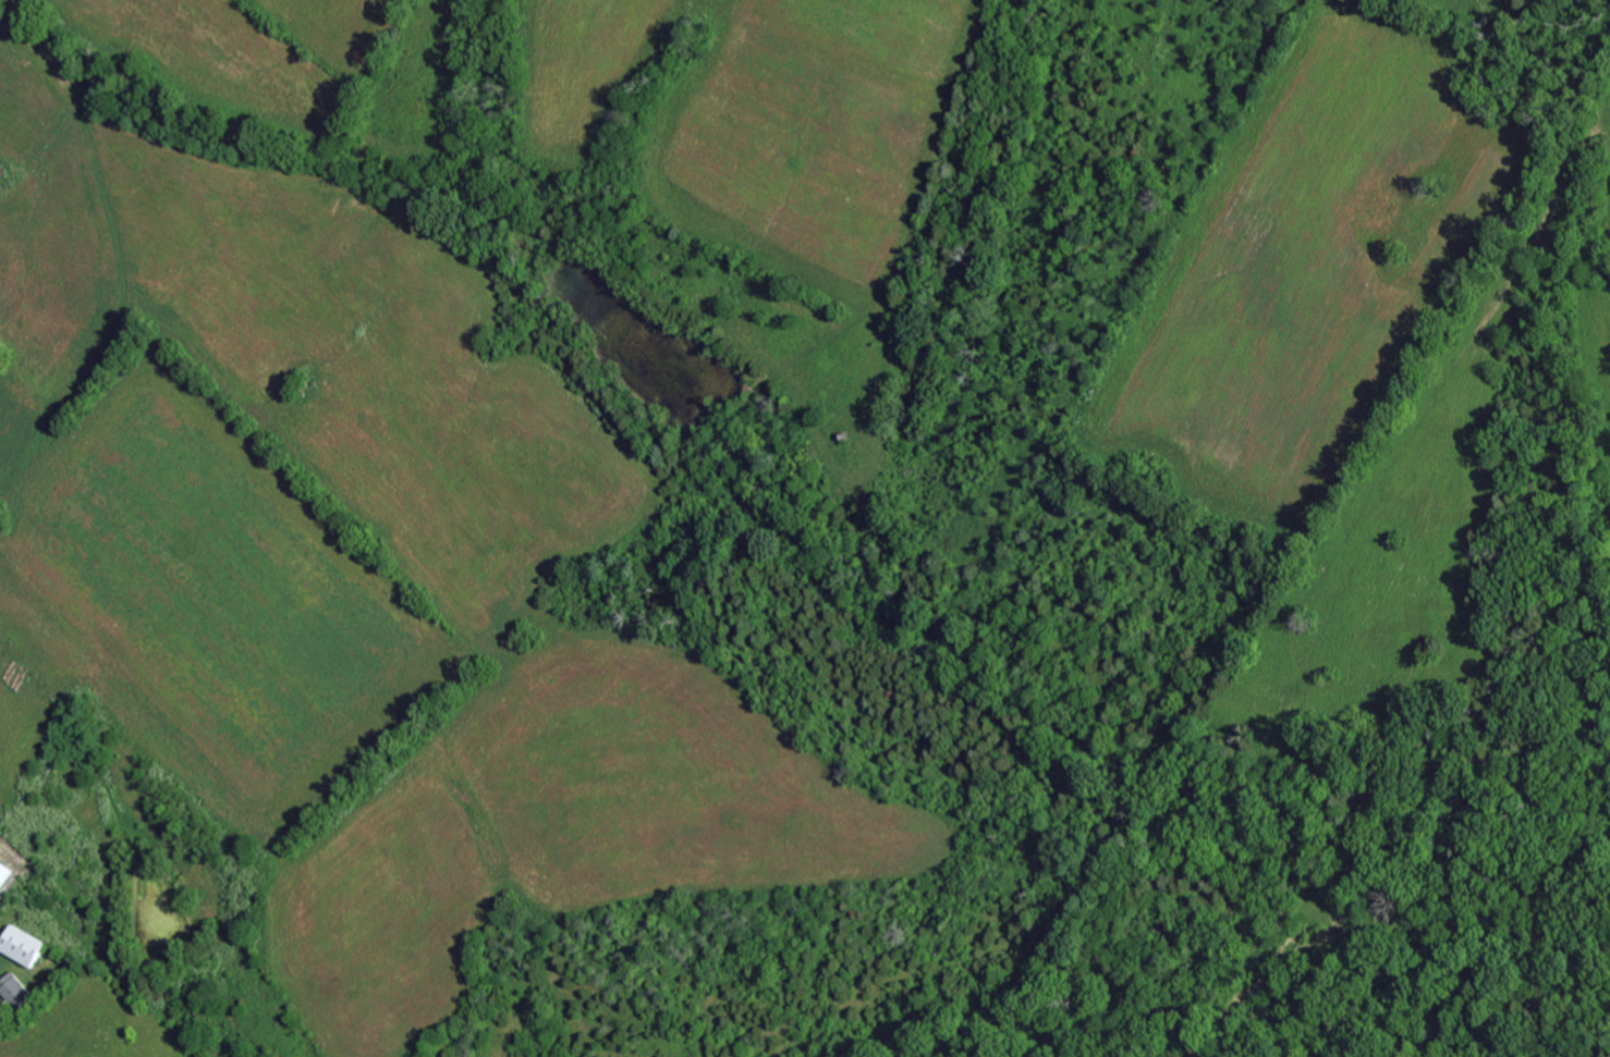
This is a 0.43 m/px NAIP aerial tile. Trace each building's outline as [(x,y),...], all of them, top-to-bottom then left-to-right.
[(15,868),(0,857),(0,888),(15,868)] [(7,924),(0,939),(0,951),(33,965),(43,939),(7,924)] [(9,969),(0,978),(0,991),(15,1008),(31,993),(9,969)]
